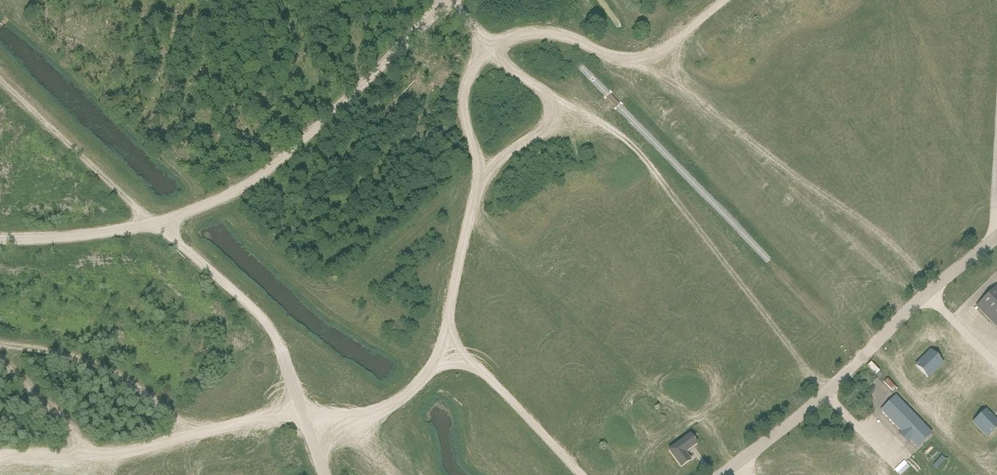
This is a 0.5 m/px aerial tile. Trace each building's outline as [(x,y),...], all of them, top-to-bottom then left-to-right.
[(975,306),(996,328),(996,285),(975,306)] [(943,364),(930,350),(914,365),(928,379),(943,364)] [(932,433),(895,395),(879,410),(900,432),(898,434),(907,444),(910,441),(916,448),(932,433)] [(972,423),(987,438),(996,428),(996,421),(986,409),(972,423)] [(697,445),(689,434),(667,450),(680,468),(691,461),(685,453),(697,445)] [(899,474),(910,467),(905,461),(894,468),(899,474)]
